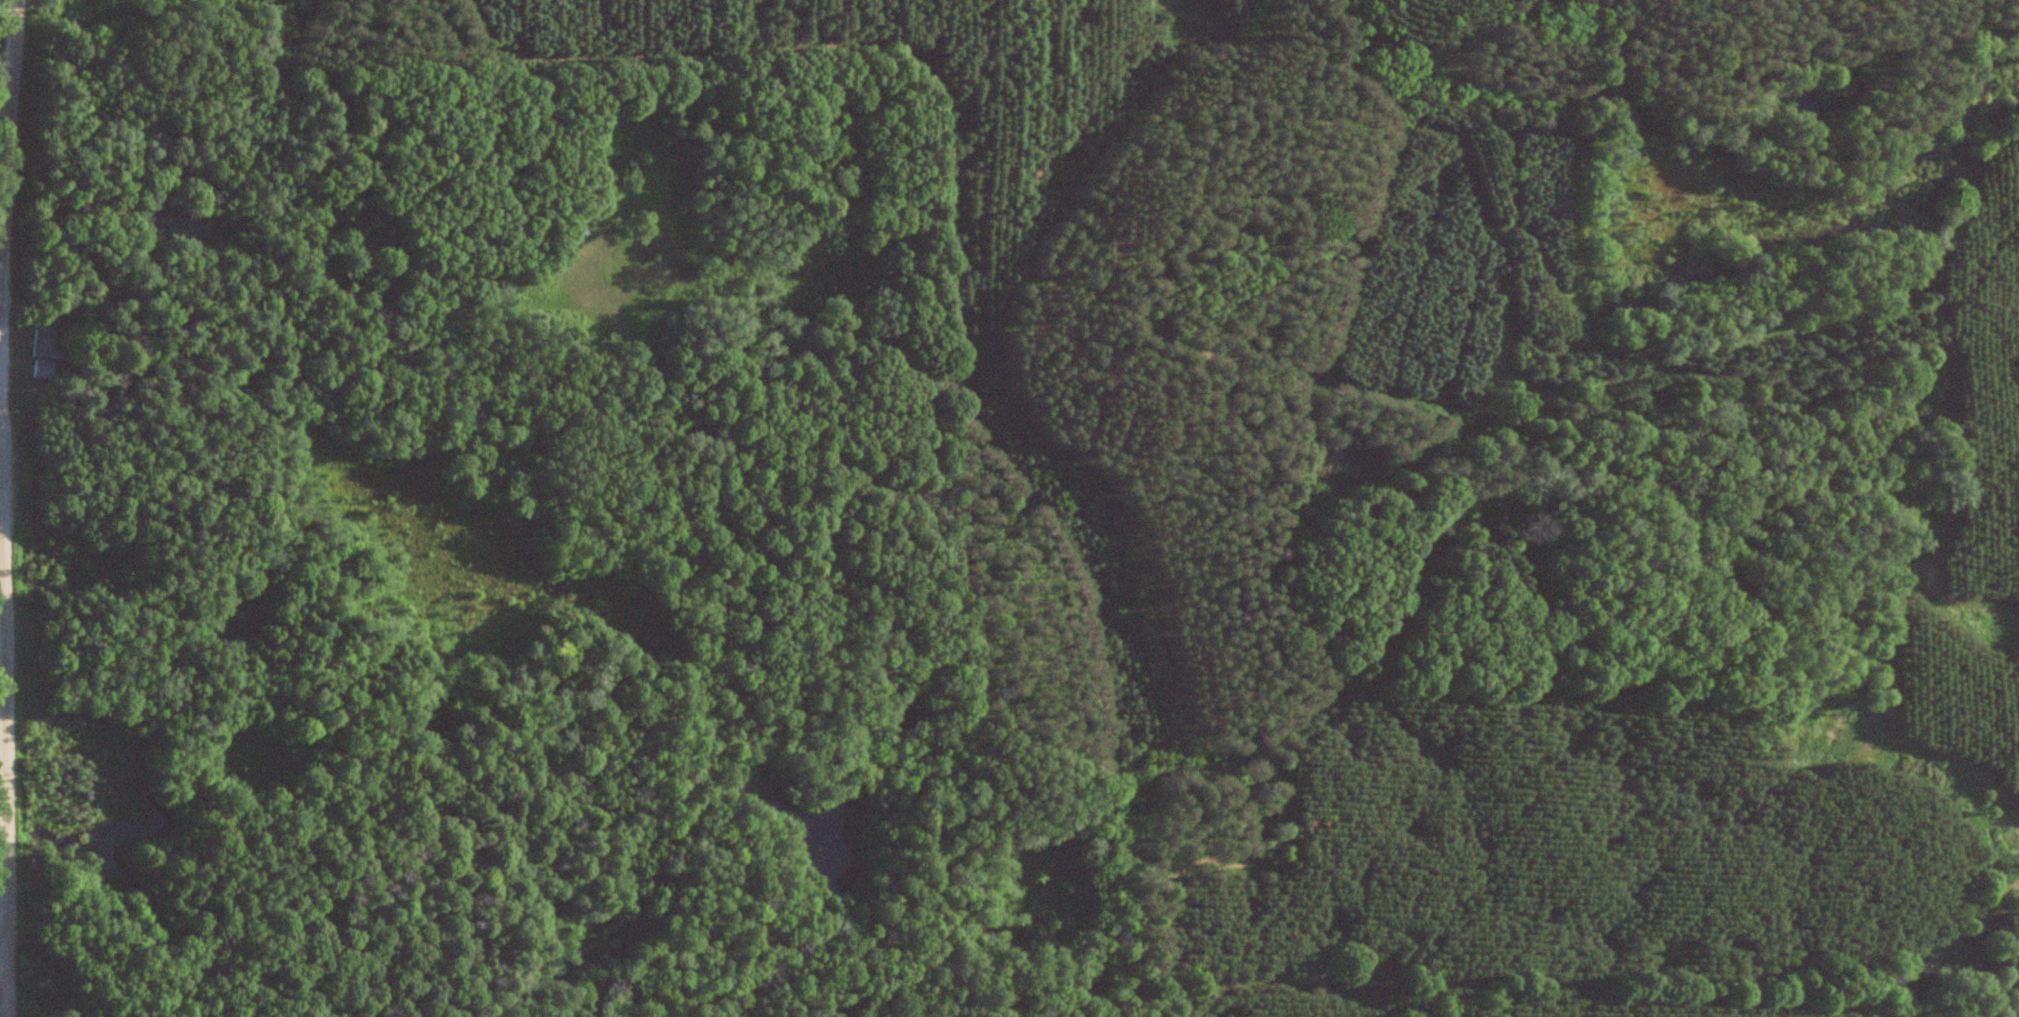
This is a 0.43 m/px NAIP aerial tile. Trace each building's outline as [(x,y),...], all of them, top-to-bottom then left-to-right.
[(30,374),(51,376),(54,327),(34,325),(30,374)]
